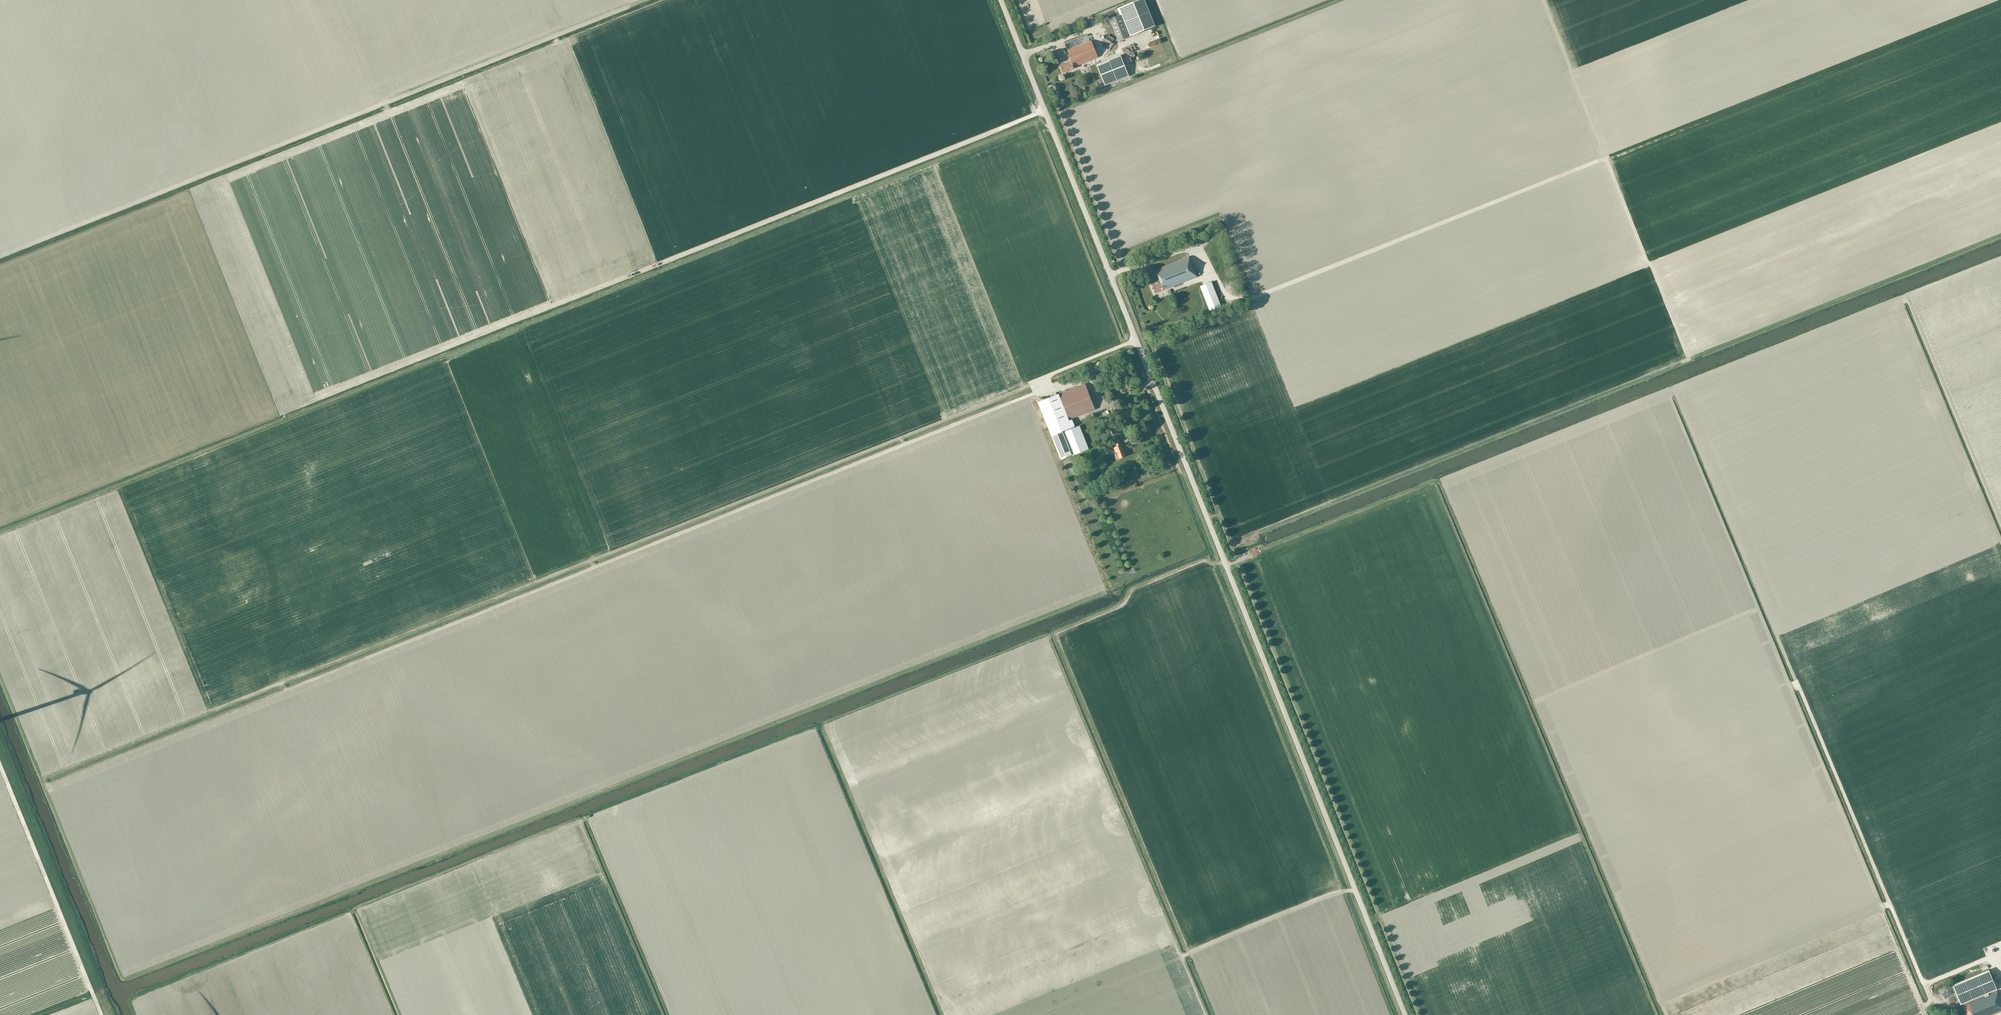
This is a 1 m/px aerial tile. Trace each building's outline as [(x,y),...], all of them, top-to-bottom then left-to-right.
[(1118,8),(1120,15),(1121,14),(1130,36),(1155,26),(1145,0),(1139,0),(1118,8)] [(1121,15),(1110,19),(1118,41),(1129,37),(1121,15)] [(1092,41),(1090,41),(1088,34),(1068,42),(1071,49),(1067,50),(1072,61),(1068,62),(1060,66),(1063,72),(1071,69),(1070,67),(1074,66),(1074,67),(1099,57),(1092,41)] [(1106,85),(1130,75),(1121,54),(1098,64),(1106,85)] [(1161,291),(1197,277),(1190,257),(1156,270),(1161,281),(1152,285),(1155,292),(1160,290),(1161,291)] [(1222,306),(1212,282),(1200,286),(1210,311),(1222,306)] [(1070,420),(1069,420),(1070,419),(1096,409),(1085,383),(1059,393),(1059,394),(1038,402),(1061,460),(1073,455),(1089,448),(1080,425),(1064,432),(1063,431),(1075,426),(1073,419),(1070,420)] [(1122,444),(1121,444),(1117,436),(1113,438),(1117,446),(1115,447),(1119,459),(1126,456),(1122,444)] [(1156,479),(1173,473),(1170,466),(1147,475),(1148,477),(1154,474),(1156,479)] [(1988,993),(1997,989),(1989,969),(1953,985),(1961,1004),(1983,995),(1984,996),(1962,1005),(1965,1010),(1964,1010),(1966,1014),(1992,1014),(2000,1011),(2000,996),(2000,995),(1999,996),(1996,990),(1988,994),(1988,993)]
